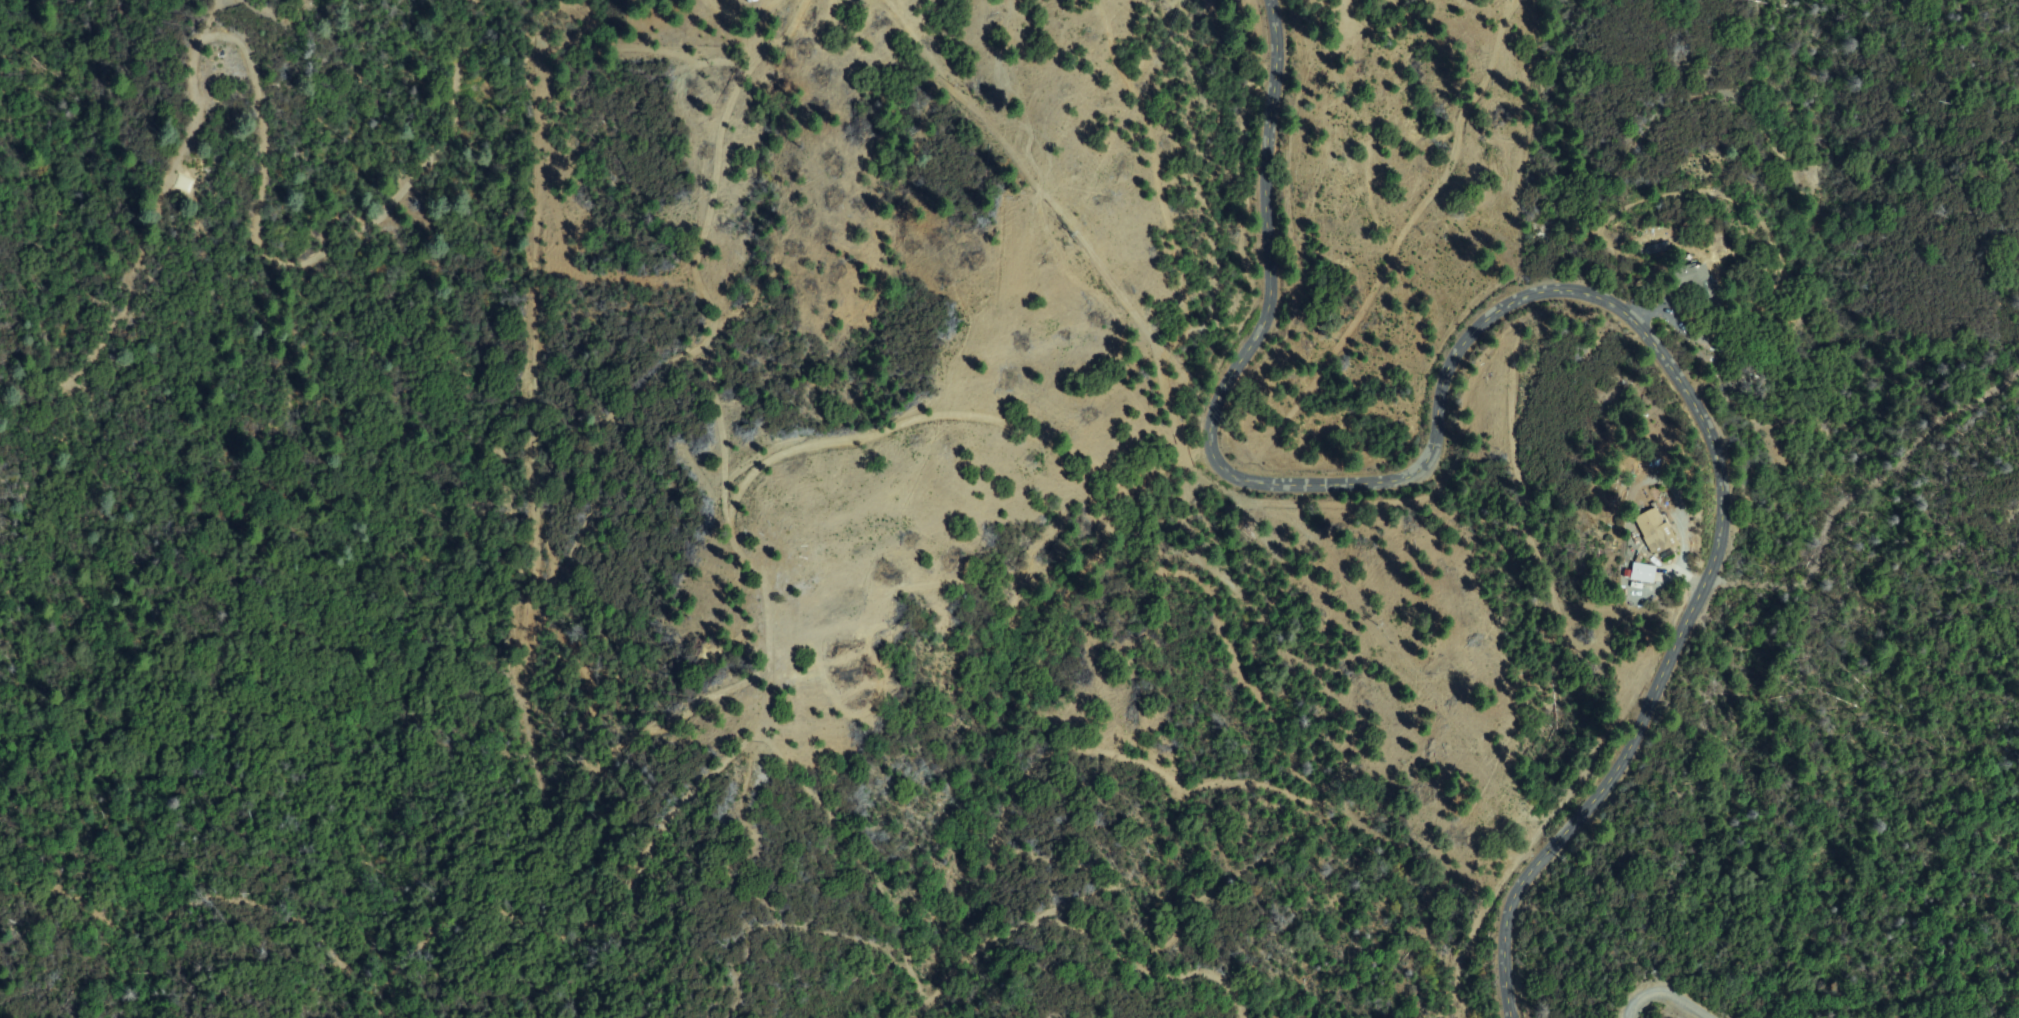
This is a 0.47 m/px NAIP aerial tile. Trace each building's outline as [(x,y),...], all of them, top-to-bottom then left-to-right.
[(1697,302),(1694,283),(1676,287),(1673,272),(1706,265),(1713,299),(1697,302)] [(1661,516),(1654,520),(1660,532),(1668,528),(1677,544),(1655,556),(1634,518),(1655,506),(1661,516)] [(1636,556),(1641,558),(1640,565),(1655,569),(1652,584),(1631,579),(1636,556)]
